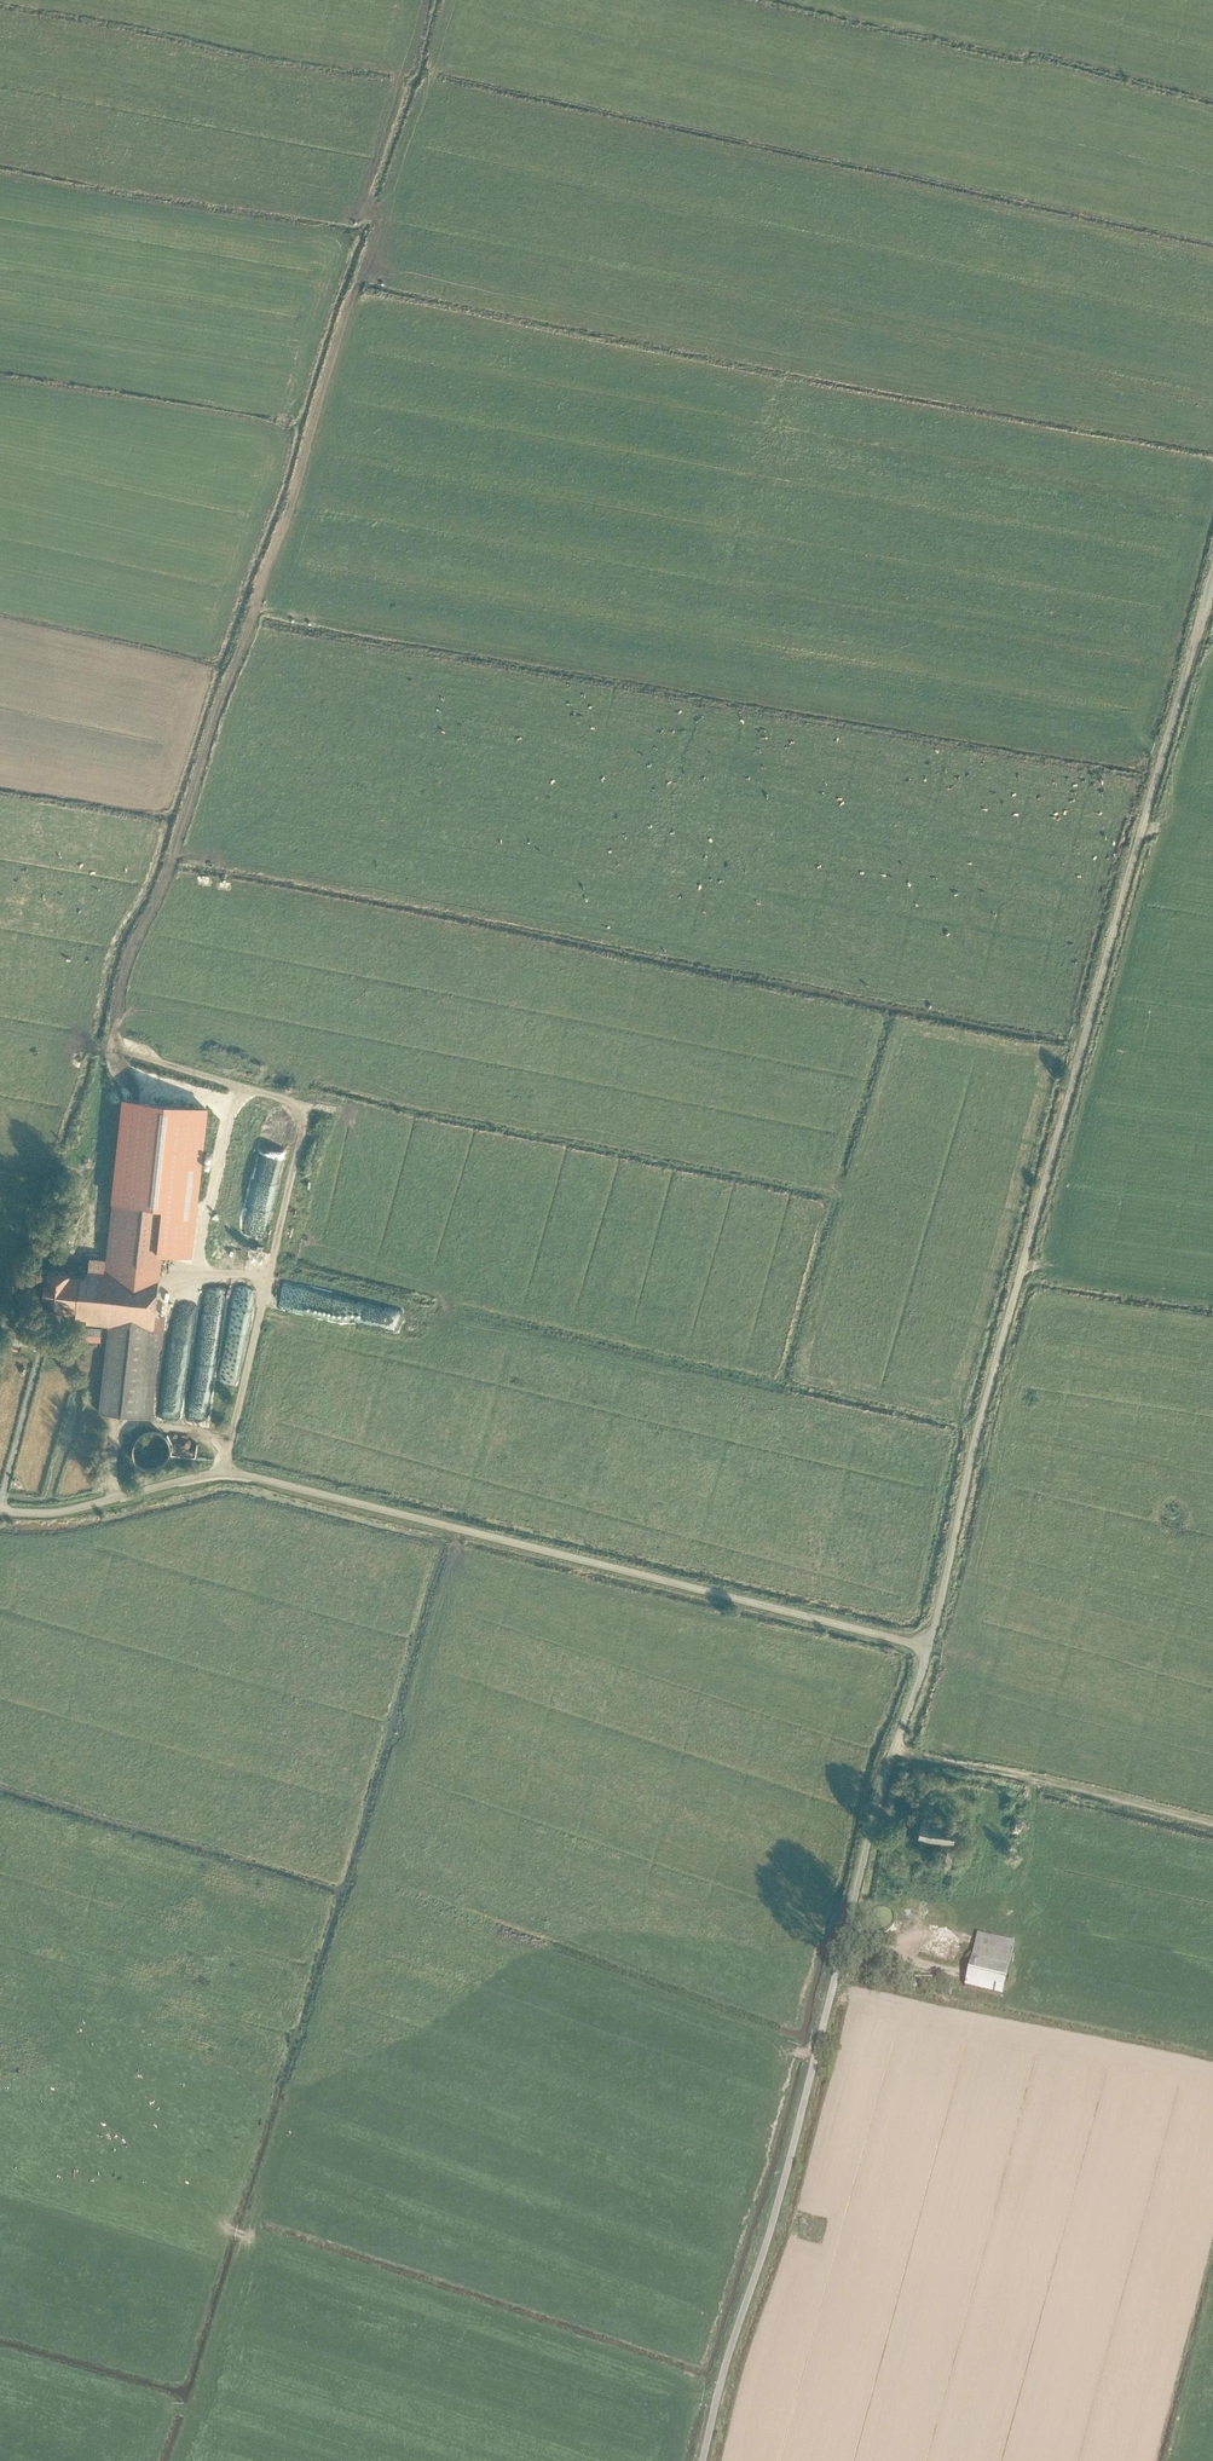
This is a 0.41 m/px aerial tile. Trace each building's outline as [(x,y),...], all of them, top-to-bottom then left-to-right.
[(167,1205),(113,1199),(106,1256),(89,1254),(86,1272),(80,1272),(76,1308),(75,1318),(106,1322),(95,1409),(151,1416),(160,1346),(161,1346),(165,1315),(154,1313),(158,1279),(167,1205)] [(76,1308),(80,1272),(44,1267),(40,1303),(76,1308)] [(220,1357),(227,1285),(207,1283),(200,1355),(220,1357)] [(398,1332),(402,1306),(388,1304),(387,1312),(391,1313),(390,1323),(386,1323),(385,1330),(398,1332)] [(83,1338),(100,1338),(100,1324),(83,1324),(83,1338)] [(168,1454),(169,1448),(168,1441),(165,1436),(160,1432),(153,1430),(147,1430),(141,1432),(136,1436),(133,1442),(132,1448),(133,1455),(137,1460),(142,1464),(148,1466),(154,1466),(160,1464),(165,1460),(168,1454)] [(920,1817),(917,1834),(952,1840),(955,1823),(920,1817)] [(1001,1997),(1013,1942),(975,1934),(964,1989),(1001,1997)]
